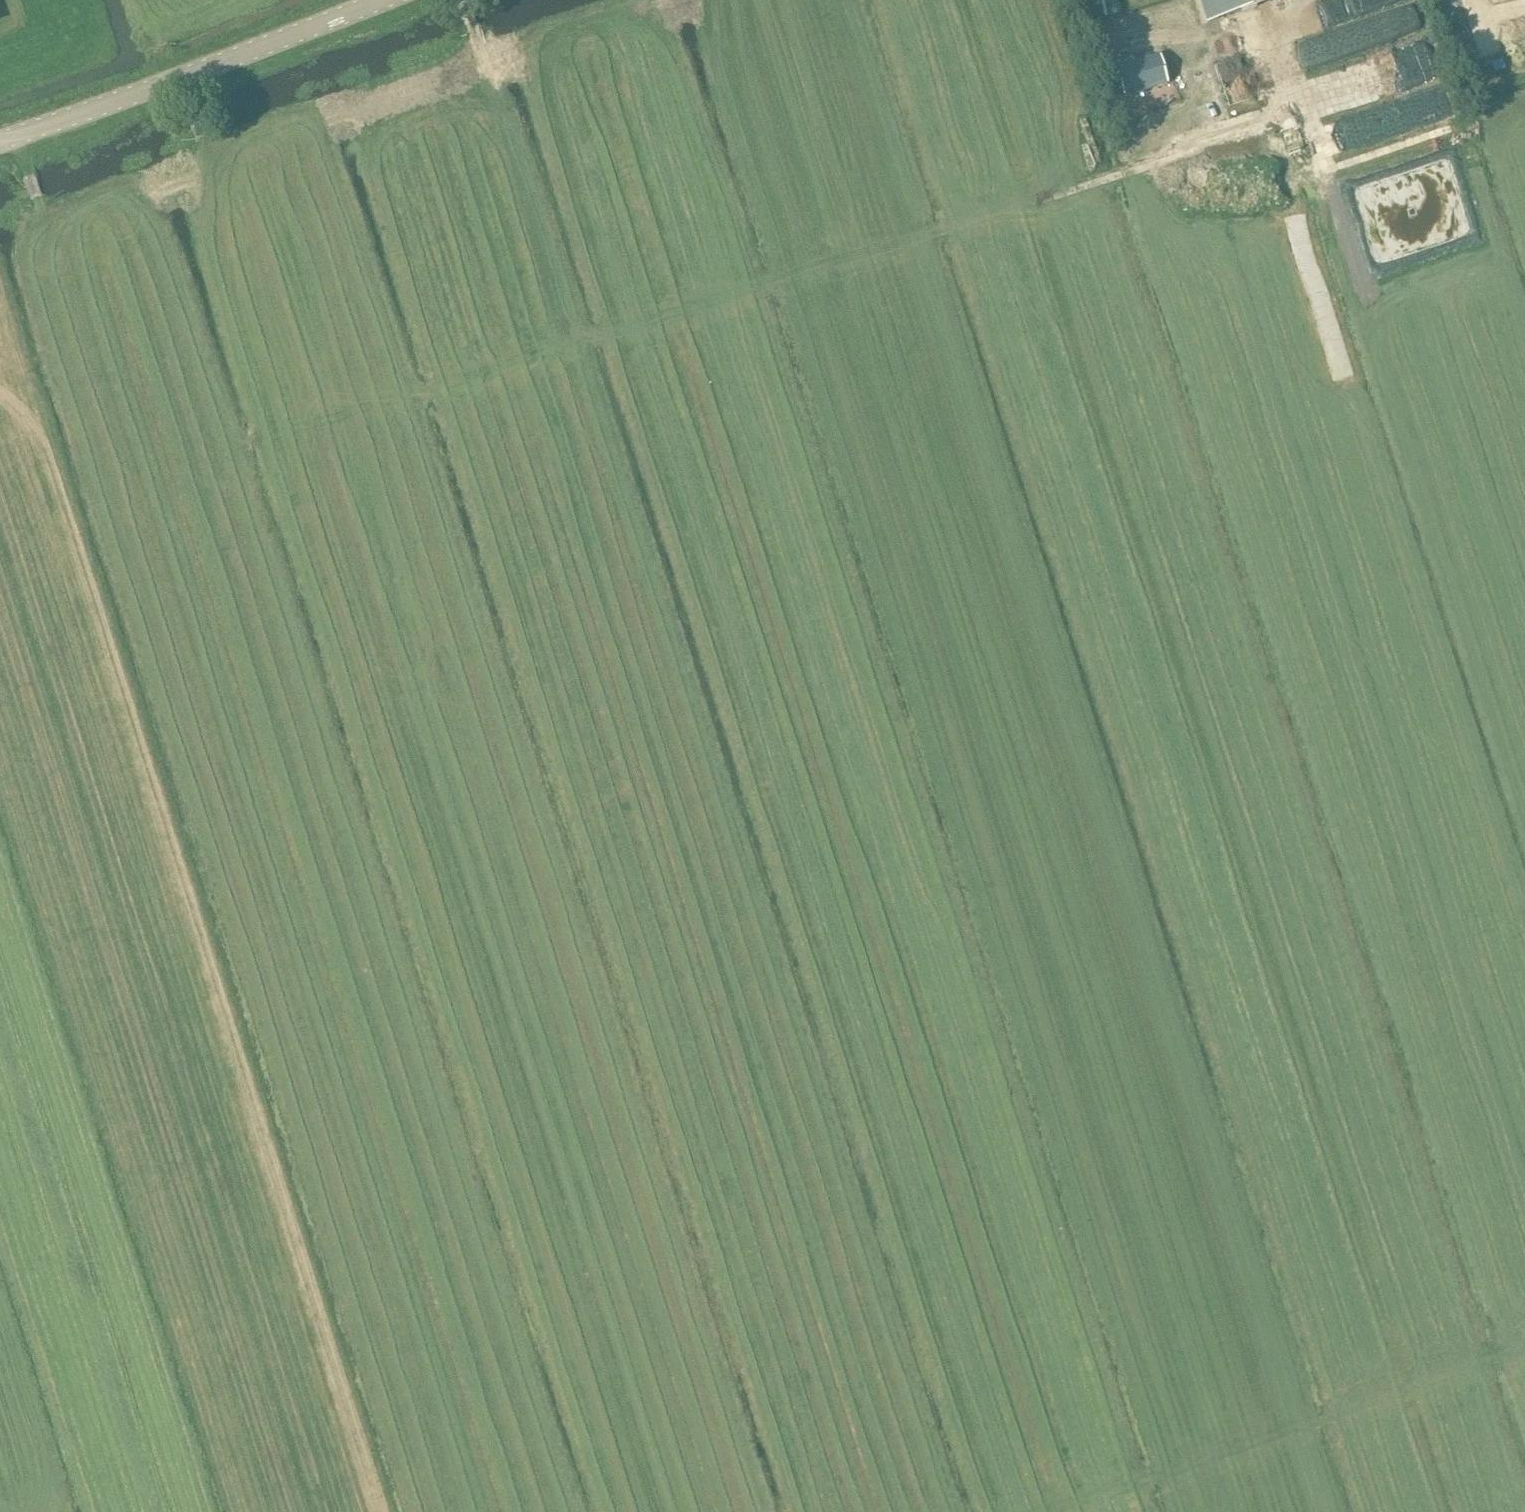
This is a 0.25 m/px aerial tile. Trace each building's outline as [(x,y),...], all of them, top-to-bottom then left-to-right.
[(1209,21),(1276,0),(1202,0),(1209,21)] [(1169,83),(1160,54),(1115,69),(1125,98),(1169,83)] [(1132,146),(1129,137),(1117,141),(1120,150),(1132,146)]
